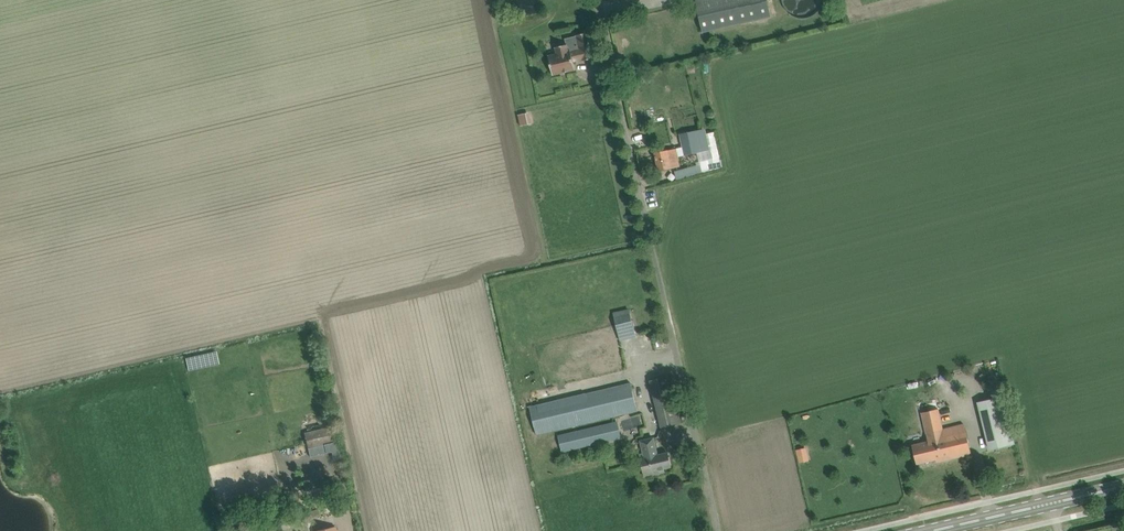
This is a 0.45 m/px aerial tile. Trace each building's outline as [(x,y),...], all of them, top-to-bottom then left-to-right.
[(703,32),(772,17),(768,0),(701,0),(696,1),(703,32)] [(783,4),(784,7),(786,9),(787,11),(789,13),(792,14),(794,16),(797,17),(800,17),(803,18),(805,17),(808,17),(814,15),(817,12),(819,9),(820,8),(821,6),(822,3),(823,2),(823,0),(782,0),(783,4)] [(553,75),(576,70),(574,62),(582,60),(583,61),(595,58),(589,32),(577,35),(580,49),(571,51),(571,50),(569,51),(568,44),(556,47),(557,54),(549,56),(553,75)] [(719,157),(714,132),(707,133),(713,158),(719,157)] [(682,138),(686,154),(707,150),(704,134),(682,138)] [(668,151),(666,151),(656,153),(659,170),(671,168),(669,157),(676,156),(675,150),(668,151)] [(677,172),(679,180),(725,167),(722,158),(677,172)] [(615,318),(620,340),(635,336),(630,314),(615,318)] [(613,343),(596,347),(598,356),(606,354),(608,364),(617,363),(613,343)] [(650,380),(662,427),(681,423),(670,375),(650,380)] [(638,410),(631,383),(530,407),(537,434),(638,410)] [(1014,443),(1003,396),(979,402),(985,426),(990,424),(996,448),(1014,443)] [(912,445),(914,452),(916,463),(936,459),(937,462),(971,454),(964,424),(943,429),(938,409),(921,413),(928,441),(912,445)] [(619,422),(558,436),(562,451),(623,437),(619,422)] [(333,426),(304,432),(308,447),(336,441),(333,426)] [(654,437),(641,440),(644,453),(639,454),(644,476),(665,471),(664,468),(671,466),(668,452),(658,455),(654,437)] [(257,444),(259,454),(282,448),(279,439),(257,444)] [(804,448),(796,450),(799,461),(807,459),(804,448)]
